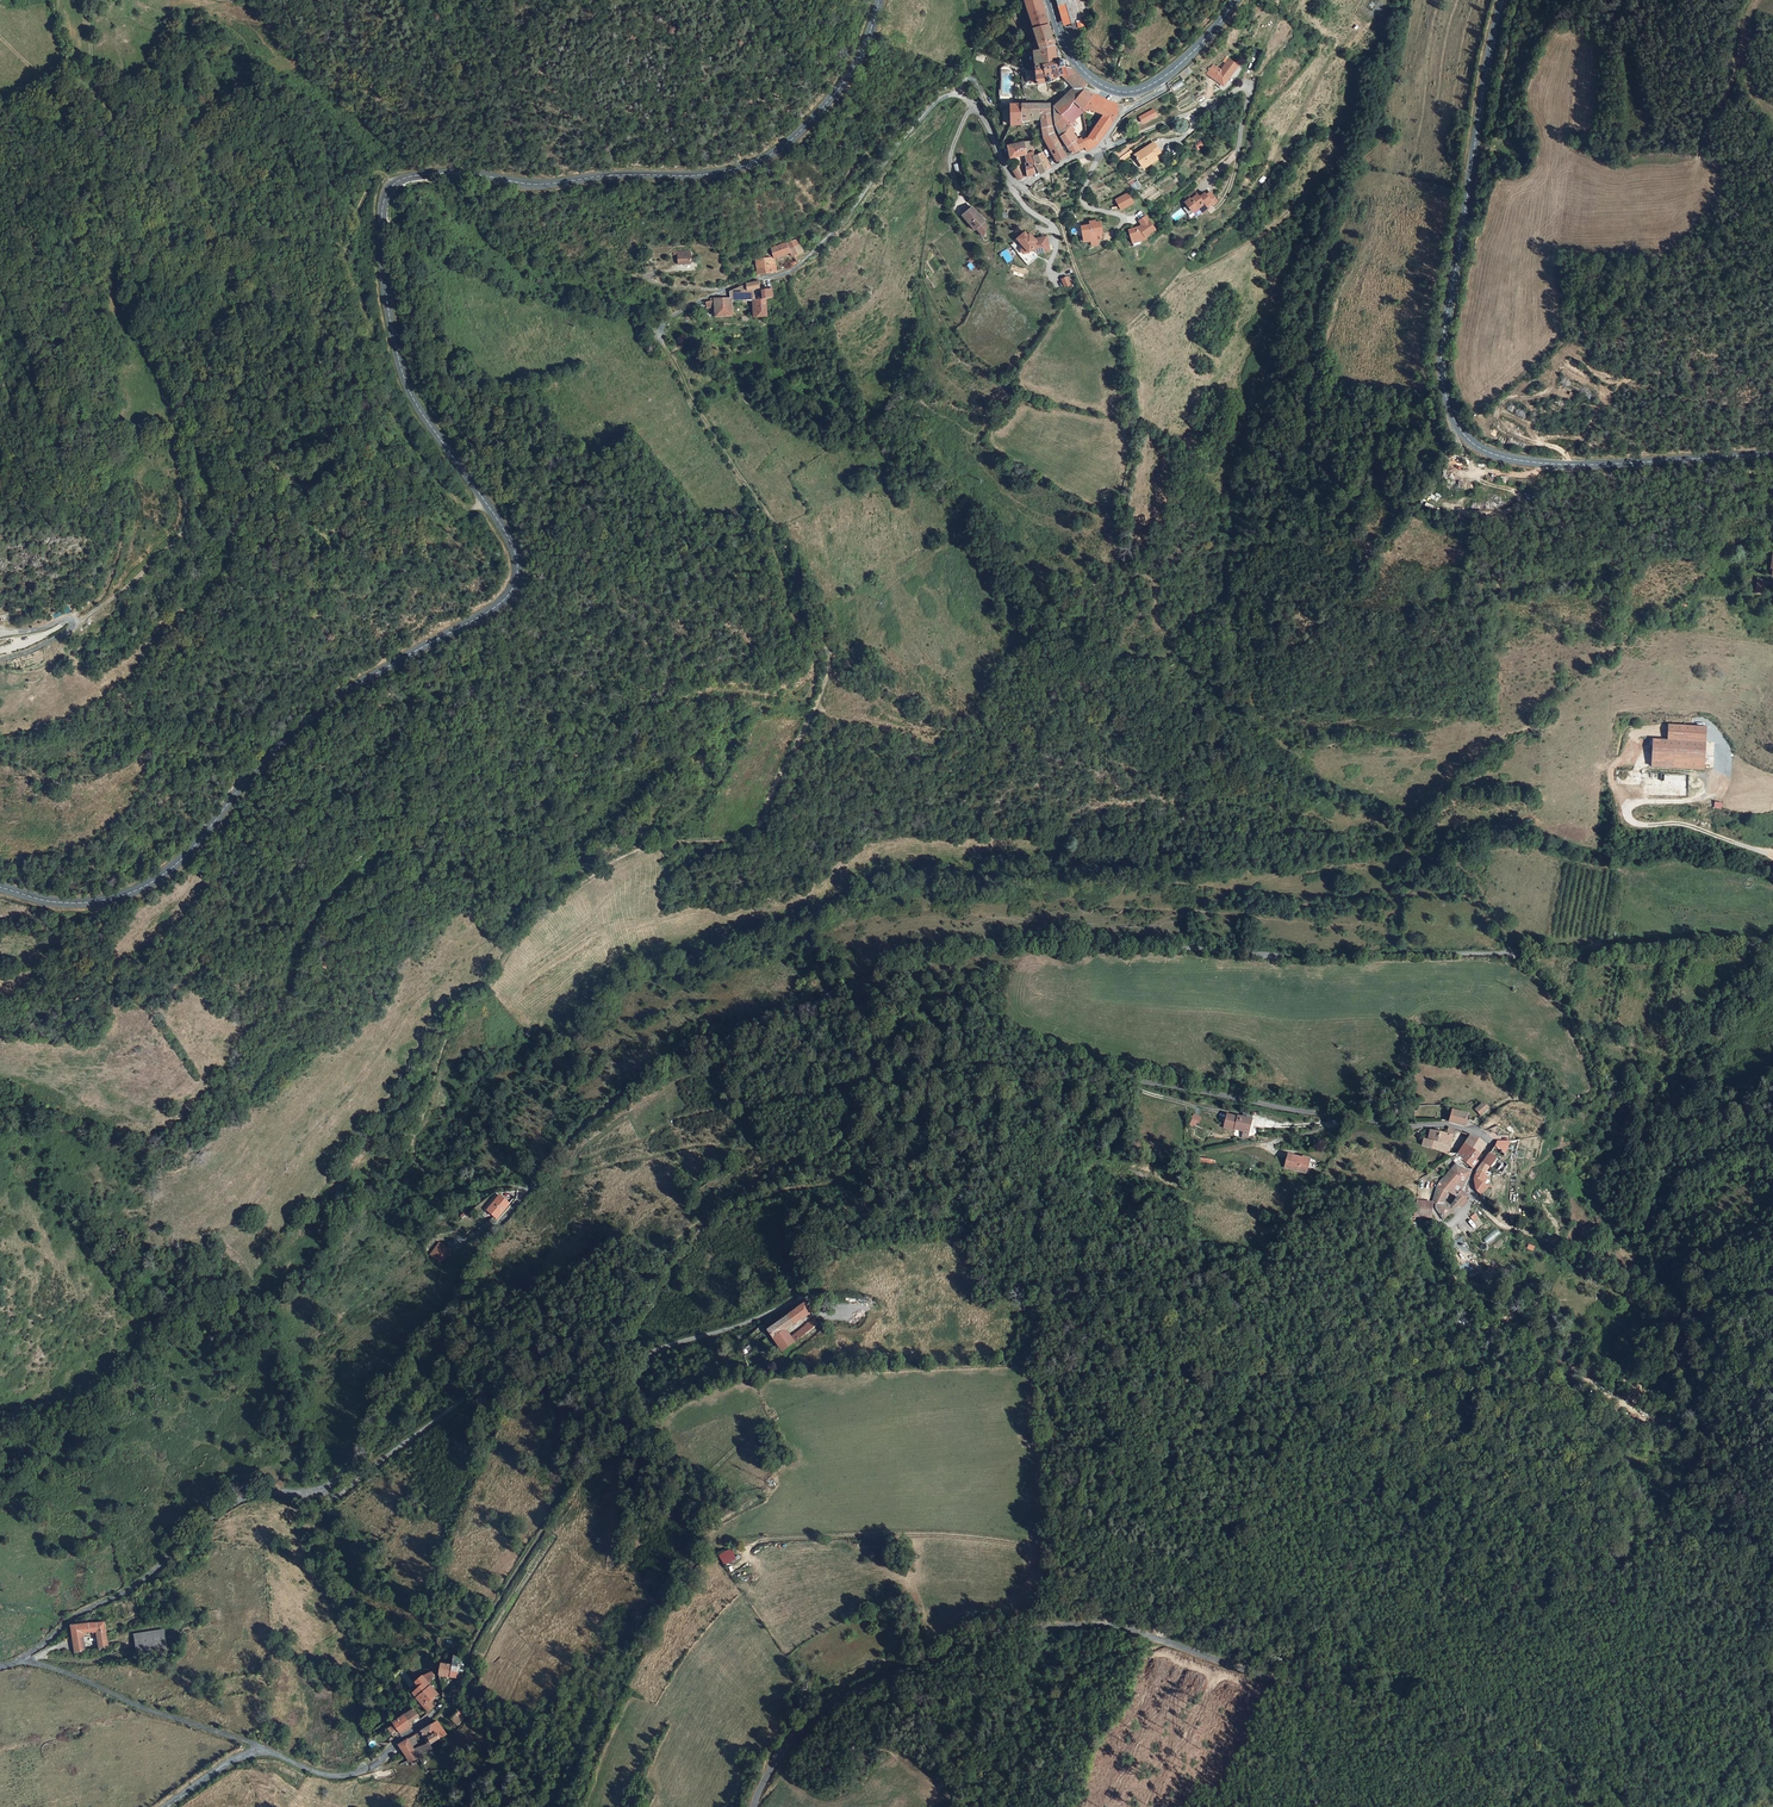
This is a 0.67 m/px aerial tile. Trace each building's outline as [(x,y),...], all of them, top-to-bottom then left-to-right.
[(1024,1),(1033,31),(1036,42),(1037,43),(1051,38),(1051,35),(1040,0),(1027,0),(1024,1)] [(1078,22),(1080,27),(1086,25),(1085,23),(1090,21),(1083,0),(1057,0),(1058,5),(1066,3),(1073,23),(1078,21),(1078,22)] [(1066,3),(1058,5),(1066,25),(1068,25),(1073,23),(1066,3)] [(1053,41),(1051,38),(1037,43),(1036,42),(1032,43),(1034,68),(1056,61),(1054,48),(1053,41)] [(1213,66),(1207,74),(1223,87),(1238,68),(1226,58),(1222,64),(1225,66),(1221,72),(1213,66)] [(1050,79),(1061,76),(1062,76),(1060,68),(1059,60),(1056,61),(1034,68),(1036,85),(1046,82),(1046,84),(1051,82),(1050,79)] [(1065,67),(1060,68),(1062,76),(1061,76),(1074,88),(1080,95),(1083,91),(1086,86),(1086,85),(1070,69),(1065,67)] [(1053,118),(1054,125),(1063,119),(1061,117),(1070,109),(1074,104),(1080,95),(1074,88),(1054,107),(1053,108),(1053,118)] [(1083,91),(1080,95),(1074,104),(1083,109),(1093,95),(1083,91)] [(1112,102),(1093,95),(1083,109),(1083,112),(1090,110),(1101,115),(1101,120),(1110,125),(1117,115),(1116,105),(1112,102)] [(1022,115),(1020,104),(1009,104),(1010,127),(1014,127),(1014,124),(1022,123),(1022,115)] [(1035,113),(1041,113),(1040,104),(1026,104),(1020,104),(1022,115),(1030,115),(1030,114),(1035,113)] [(1041,120),(1050,119),(1049,104),(1040,104),(1041,113),(1041,120)] [(1074,104),(1070,109),(1078,117),(1083,112),(1083,109),(1074,104)] [(1063,119),(1054,125),(1056,129),(1059,135),(1063,142),(1071,155),(1080,151),(1074,141),(1067,131),(1071,128),(1072,128),(1070,126),(1078,117),(1070,109),(1061,117),(1063,119)] [(1152,110),(1139,117),(1142,123),(1155,116),(1152,110)] [(1053,134),(1051,126),(1050,119),(1041,120),(1043,138),(1053,134)] [(1099,141),(1110,125),(1101,120),(1088,138),(1099,141)] [(1099,141),(1088,138),(1086,139),(1079,141),(1071,128),(1067,131),(1074,141),(1080,151),(1082,149),(1086,153),(1091,151),(1099,141)] [(1053,134),(1043,138),(1053,154),(1062,150),(1053,134)] [(1026,154),(1033,151),(1033,140),(1025,142),(1026,154)] [(1197,150),(1205,145),(1202,140),(1194,145),(1197,150)] [(1008,146),(1010,158),(1022,155),(1026,154),(1025,142),(1008,146)] [(1155,158),(1160,154),(1153,143),(1133,155),(1142,170),(1157,160),(1155,158)] [(1066,157),(1062,150),(1053,154),(1056,161),(1066,157)] [(1035,159),(1034,155),(1033,151),(1026,154),(1022,155),(1023,159),(1029,157),(1031,161),(1035,159)] [(1050,168),(1050,166),(1048,164),(1045,166),(1042,160),(1045,159),(1042,153),(1034,155),(1035,159),(1034,164),(1039,174),(1047,170),(1050,168)] [(1034,174),(1034,164),(1035,159),(1031,161),(1029,157),(1023,159),(1025,165),(1027,177),(1034,174)] [(1017,170),(1013,172),(1017,179),(1019,180),(1021,179),(1017,170)] [(1192,192),(1183,199),(1185,202),(1188,200),(1189,201),(1193,198),(1197,198),(1192,192)] [(1185,202),(1183,204),(1190,213),(1195,210),(1199,215),(1201,213),(1202,215),(1205,212),(1207,209),(1204,206),(1209,202),(1205,197),(1203,194),(1197,198),(1193,198),(1189,201),(1188,200),(1185,202)] [(1127,195),(1114,202),(1119,212),(1132,205),(1127,195)] [(983,224),(972,210),(962,218),(973,232),(983,224)] [(1195,210),(1190,213),(1194,218),(1199,215),(1195,210)] [(1144,218),(1137,223),(1140,227),(1141,229),(1137,231),(1137,229),(1126,232),(1129,242),(1136,240),(1137,243),(1144,242),(1143,239),(1153,232),(1144,218)] [(1093,222),(1088,223),(1088,224),(1088,226),(1080,227),(1079,228),(1080,237),(1081,240),(1088,239),(1088,242),(1095,241),(1098,240),(1098,234),(1100,234),(1098,223),(1093,224),(1093,222)] [(1031,237),(1028,234),(1021,241),(1027,247),(1026,252),(1030,256),(1035,254),(1038,251),(1039,251),(1039,252),(1040,252),(1040,253),(1041,253),(1042,253),(1042,254),(1043,254),(1044,254),(1052,252),(1051,247),(1054,246),(1051,237),(1039,240),(1036,241),(1031,237)] [(1081,240),(1080,237),(1077,237),(1078,243),(1082,245),(1089,244),(1089,247),(1096,246),(1095,241),(1088,242),(1088,239),(1081,240)] [(773,257),(773,259),(789,253),(791,258),(794,256),(802,253),(797,239),(787,243),(787,242),(772,248),(773,257)] [(678,252),(679,263),(692,262),(692,252),(678,252)] [(1038,253),(1029,262),(1034,266),(1042,257),(1038,253)] [(756,260),(756,268),(771,264),(774,264),(773,259),(773,257),(756,260)] [(756,268),(757,276),(762,274),(769,273),(773,272),(771,264),(756,268)] [(1067,275),(1060,278),(1064,287),(1071,284),(1067,275)] [(758,282),(741,286),(743,290),(747,289),(748,291),(753,290),(760,288),(758,281),(758,282)] [(731,298),(731,300),(752,299),(754,299),(753,290),(748,291),(747,289),(743,290),(741,286),(730,291),(731,298)] [(766,297),(773,296),(771,288),(763,290),(764,298),(766,298),(766,297)] [(731,298),(714,299),(714,301),(715,307),(716,319),(733,317),(731,300),(731,298)] [(766,298),(764,298),(756,299),(758,312),(754,312),(755,317),(769,315),(766,298)] [(1756,579),(1754,591),(1756,591),(1762,592),(1767,591),(1770,590),(1772,588),(1772,581),(1756,579)] [(1653,738),(1651,765),(1704,768),(1706,726),(1668,723),(1667,738),(1653,738)] [(1727,753),(1731,751),(1725,739),(1721,741),(1727,753)] [(1649,785),(1649,798),(1689,799),(1690,775),(1676,775),(1675,785),(1649,785)] [(1761,775),(1760,787),(1772,789),(1772,776),(1761,775)] [(1740,783),(1737,792),(1745,794),(1747,785),(1740,783)] [(332,961),(325,956),(321,964),(327,968),(332,961)] [(319,979),(323,973),(317,968),(313,974),(319,979)] [(1478,1110),(1482,1115),(1489,1109),(1486,1104),(1478,1110)] [(1466,1114),(1451,1109),(1448,1122),(1465,1126),(1466,1114)] [(1199,1123),(1201,1117),(1193,1113),(1190,1120),(1199,1123)] [(1239,1118),(1228,1115),(1225,1127),(1235,1130),(1236,1128),(1239,1129),(1240,1131),(1244,1132),(1245,1129),(1250,1131),(1253,1131),(1254,1127),(1251,1126),(1253,1121),(1239,1117),(1239,1118)] [(1452,1135),(1454,1129),(1448,1127),(1446,1134),(1449,1134),(1452,1135)] [(1449,1134),(1446,1134),(1430,1130),(1427,1139),(1422,1139),(1420,1146),(1432,1150),(1432,1149),(1447,1154),(1449,1148),(1446,1145),(1449,1134)] [(1470,1148),(1479,1154),(1485,1145),(1478,1138),(1469,1135),(1456,1155),(1463,1162),(1470,1148)] [(1496,1141),(1494,1147),(1504,1154),(1508,1142),(1496,1141)] [(1504,1154),(1494,1147),(1483,1162),(1475,1173),(1473,1178),(1473,1181),(1474,1185),(1474,1189),(1478,1193),(1479,1195),(1483,1192),(1487,1186),(1485,1185),(1483,1183),(1484,1180),(1482,1178),(1485,1175),(1484,1174),(1483,1174),(1488,1167),(1490,1167),(1495,1173),(1501,1177),(1499,1173),(1500,1173),(1501,1173),(1502,1170),(1498,1168),(1501,1163),(1498,1161),(1501,1157),(1504,1154)] [(1301,1157),(1302,1155),(1287,1152),(1284,1165),(1306,1170),(1309,1159),(1301,1157)] [(1309,1159),(1306,1170),(1309,1171),(1313,1155),(1303,1153),(1302,1155),(1301,1157),(1309,1159)] [(1214,1166),(1216,1161),(1200,1157),(1199,1163),(1214,1166)] [(1460,1176),(1461,1169),(1455,1164),(1450,1173),(1460,1176)] [(1467,1178),(1460,1176),(1452,1189),(1455,1191),(1455,1193),(1457,1195),(1455,1198),(1458,1206),(1462,1206),(1466,1202),(1464,1199),(1467,1197),(1460,1192),(1464,1184),(1467,1178)] [(1435,1191),(1433,1203),(1436,1203),(1436,1207),(1440,1214),(1444,1219),(1450,1213),(1443,1203),(1447,1191),(1448,1188),(1445,1180),(1440,1184),(1437,1187),(1435,1191)] [(489,1209),(498,1217),(511,1202),(502,1194),(489,1209)] [(1415,1205),(1413,1216),(1431,1218),(1433,1203),(1416,1200),(1415,1205)] [(431,1253),(434,1255),(443,1244),(441,1242),(431,1253)] [(443,1244),(434,1255),(443,1262),(454,1253),(443,1244)] [(787,1331),(813,1312),(806,1304),(768,1330),(774,1340),(787,1331)] [(816,1319),(808,1325),(811,1331),(819,1324),(816,1319)] [(808,1325),(791,1338),(795,1343),(811,1331),(808,1325)] [(787,1331),(774,1340),(783,1352),(795,1343),(791,1338),(787,1331)] [(718,1555),(724,1566),(736,1560),(731,1549),(718,1555)] [(108,1641),(105,1623),(71,1627),(73,1639),(83,1637),(83,1634),(97,1632),(99,1642),(108,1641)] [(137,1652),(167,1647),(164,1629),(134,1634),(137,1652)] [(75,1654),(77,1653),(85,1652),(83,1637),(73,1639),(75,1654)] [(99,1642),(100,1649),(109,1647),(108,1641),(99,1642)] [(138,1657),(168,1652),(167,1647),(137,1652),(138,1657)] [(463,1672),(465,1658),(463,1658),(457,1657),(458,1654),(458,1652),(455,1652),(452,1665),(442,1663),(439,1675),(453,1678),(454,1675),(462,1677),(463,1672)] [(433,1671),(423,1676),(430,1685),(435,1678),(434,1675),(433,1671)] [(412,1693),(423,1706),(438,1695),(430,1685),(423,1676),(416,1683),(420,1688),(412,1693)] [(456,1694),(457,1691),(454,1689),(451,1691),(447,1698),(450,1698),(453,1697),(455,1696),(456,1694)] [(438,1695),(423,1706),(427,1711),(432,1708),(434,1706),(436,1702),(438,1698),(438,1695)] [(401,1735),(411,1727),(420,1721),(413,1711),(403,1717),(393,1724),(401,1735)] [(457,1726),(466,1717),(458,1711),(450,1721),(457,1726)] [(432,1742),(441,1737),(445,1735),(437,1722),(415,1735),(418,1737),(422,1736),(422,1735),(424,1733),(432,1742)] [(430,1743),(432,1742),(424,1733),(422,1735),(422,1736),(428,1743),(429,1744),(430,1743)] [(411,1737),(406,1740),(414,1751),(420,1748),(411,1737)] [(406,1740),(398,1745),(408,1761),(419,1757),(414,1751),(406,1740)] [(433,1749),(430,1743),(429,1744),(428,1743),(420,1748),(414,1751),(419,1757),(424,1755),(424,1754),(433,1749)] [(372,1754),(372,1759),(381,1752),(378,1749),(372,1754)]
